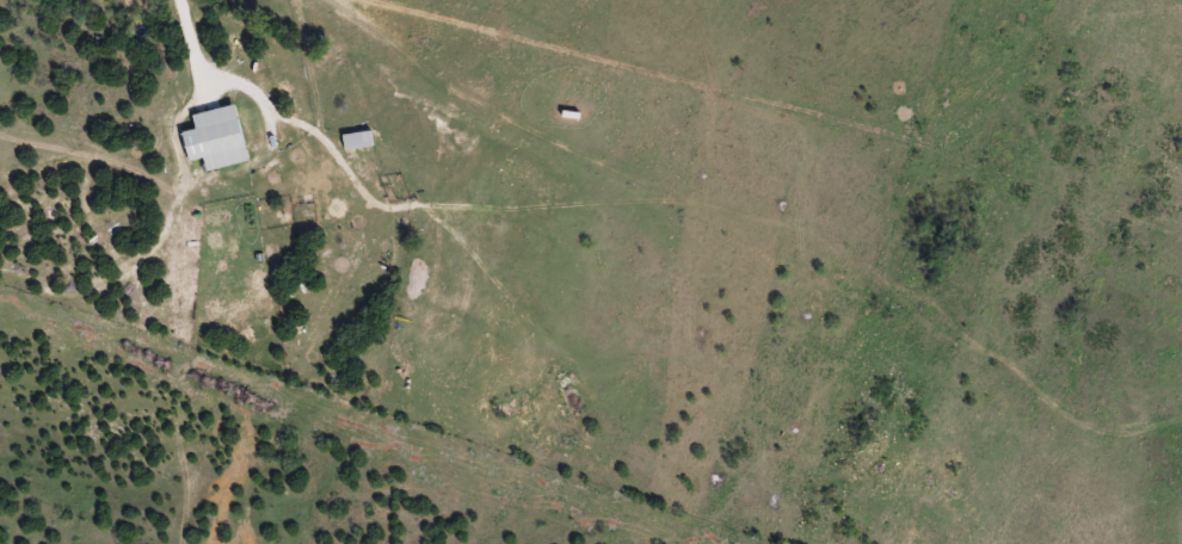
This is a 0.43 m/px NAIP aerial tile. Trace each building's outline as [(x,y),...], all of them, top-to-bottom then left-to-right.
[(254,161),(243,104),(196,114),(200,129),(186,132),(192,161),(209,158),(211,170),(254,161)] [(348,136),(352,151),(380,143),(376,128),(348,136)]
